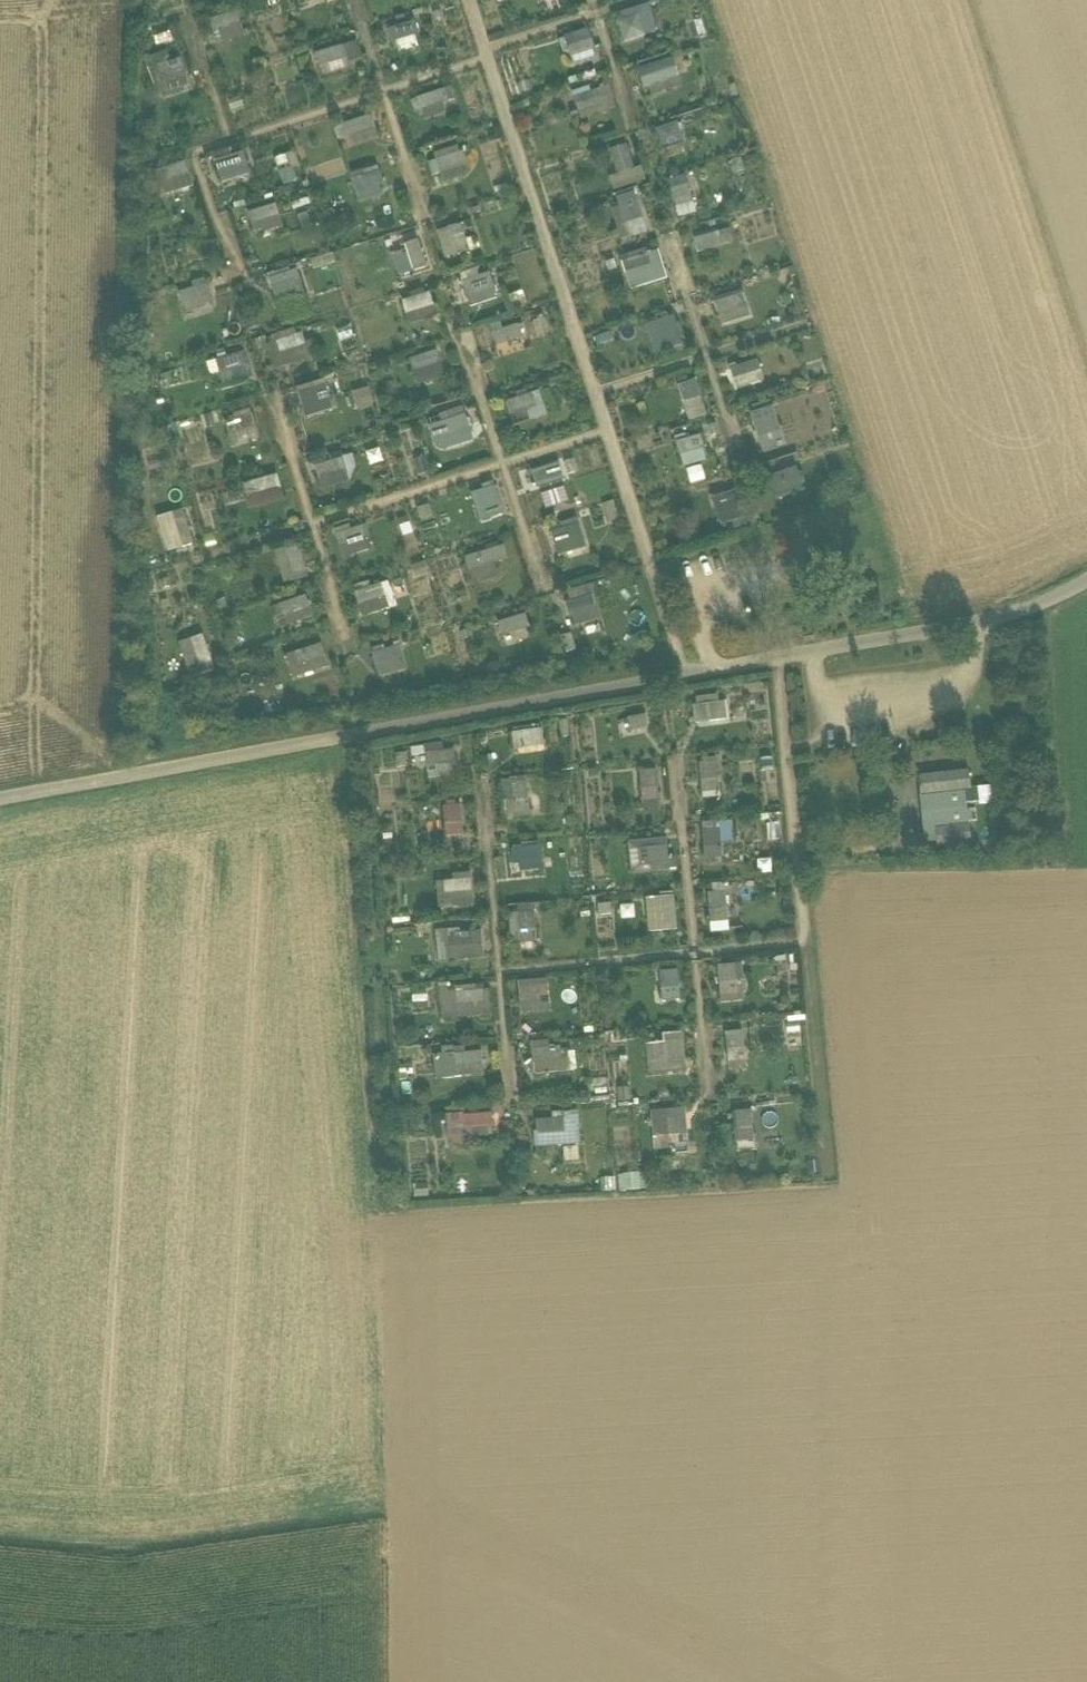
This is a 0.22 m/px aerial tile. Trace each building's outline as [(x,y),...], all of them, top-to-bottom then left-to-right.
[(613,13),(622,42),(656,31),(648,2),(613,13)] [(211,17),(218,43),(243,36),(236,10),(211,17)] [(394,52),(418,45),(410,20),(386,27),(394,52)] [(560,36),(569,60),(594,51),(585,27),(560,36)] [(313,52),(317,65),(359,53),(355,40),(313,52)] [(180,58),(165,61),(164,52),(146,54),(152,92),(184,87),(180,58)] [(673,60),(634,64),(637,88),(675,84),(673,60)] [(577,116),(613,108),(608,83),(571,91),(577,116)] [(445,112),(441,101),(453,97),(449,85),(414,97),(421,120),(445,112)] [(366,115),(339,123),(344,138),(371,129),(366,115)] [(653,128),(660,147),(681,140),(674,120),(653,128)] [(606,149),(617,173),(633,166),(623,142),(606,149)] [(456,144),(431,153),(441,182),(466,173),(456,144)] [(218,182),(247,174),(241,151),(212,159),(218,182)] [(156,196),(193,185),(185,160),(148,172),(156,196)] [(347,174),(355,202),(382,195),(375,167),(347,174)] [(668,188),(675,216),(694,212),(686,183),(668,188)] [(624,238),(646,231),(633,190),(611,197),(624,238)] [(246,210),(251,230),(279,224),(274,203),(246,210)] [(435,230),(443,256),(468,249),(460,222),(435,230)] [(696,252),(732,240),(727,226),(691,238),(696,252)] [(410,271),(427,265),(416,238),(399,244),(410,271)] [(657,250),(618,260),(626,289),(665,278),(657,250)] [(267,272),(270,297),(300,293),(297,269),(267,272)] [(467,306),(496,298),(488,272),(460,280),(467,306)] [(176,292),(183,313),(212,303),(203,277),(190,281),(191,287),(176,292)] [(719,325),(749,317),(741,290),(712,299),(719,325)] [(406,323),(435,314),(428,291),(399,300),(406,323)] [(641,324),(650,353),(682,343),(673,314),(641,324)] [(475,327),(479,348),(521,339),(517,323),(500,327),(499,322),(475,327)] [(295,326),(272,336),(279,351),(302,341),(295,326)] [(407,359),(416,384),(443,374),(434,349),(407,359)] [(218,373),(246,368),(244,353),(215,358),(218,373)] [(755,357),(727,367),(734,390),(763,380),(755,357)] [(675,383),(684,420),(705,415),(696,379),(675,383)] [(297,387),(303,416),(332,410),(325,381),(297,387)] [(355,409),(372,405),(368,386),(351,390),(355,409)] [(509,423),(544,417),(539,391),(504,398),(509,423)] [(747,412),(760,452),(785,445),(772,404),(747,412)] [(440,423),(428,425),(431,449),(468,444),(463,408),(438,411),(440,423)] [(222,420),(229,446),(259,438),(251,412),(222,420)] [(680,466),(704,460),(696,433),(673,440),(680,466)] [(311,463),(316,489),(355,481),(350,455),(311,463)] [(532,484),(563,476),(559,462),(528,471),(532,484)] [(771,498),(800,492),(795,469),(766,474),(771,498)] [(245,510),(283,498),(275,473),(237,484),(245,510)] [(476,521),(503,512),(492,482),(466,491),(476,521)] [(718,528),(748,521),(740,488),(710,495),(718,528)] [(164,552),(190,544),(180,509),(154,516),(164,552)] [(553,555),(583,548),(576,518),(546,526),(553,555)] [(347,522),(331,526),(340,558),(371,549),(364,524),(349,529),(347,522)] [(496,576),(491,563),(507,557),(501,542),(460,557),(470,585),(496,576)] [(297,544),(272,550),(280,583),(306,576),(297,544)] [(358,616),(394,608),(388,582),(352,590),(358,616)] [(563,589),(568,624),(601,619),(596,584),(563,589)] [(303,594),(271,606),(279,628),(312,616),(303,594)] [(498,633),(526,627),(523,614),(495,620),(498,633)] [(201,634),(176,642),(188,678),(214,670),(201,634)] [(291,678),(329,667),(321,642),(283,653),(291,678)] [(399,642),(367,648),(372,676),(404,670),(399,642)] [(726,696),(692,698),(694,721),(727,719),(726,696)] [(514,750),(542,744),(538,727),(510,733),(514,750)] [(456,766),(454,744),(422,747),(424,769),(456,766)] [(716,757),(697,758),(698,797),(718,797),(716,757)] [(637,770),(639,807),(660,806),(658,769),(637,770)] [(919,778),(921,795),(964,791),(970,790),(968,773),(919,778)] [(526,776),(500,777),(502,817),(529,815),(526,776)] [(988,787),(976,789),(978,802),(990,801),(988,787)] [(965,803),(978,802),(976,789),(970,790),(964,791),(965,803)] [(968,826),(968,822),(967,812),(965,803),(964,791),(921,795),(924,831),(935,830),(968,826)] [(441,805),(442,835),(461,834),(460,804),(441,805)] [(975,811),(967,812),(968,822),(976,821),(975,811)] [(725,858),(725,822),(700,821),(700,857),(725,858)] [(935,830),(936,842),(937,847),(971,842),(968,826),(935,830)] [(936,842),(935,830),(924,831),(926,843),(936,842)] [(678,870),(677,855),(666,855),(665,837),(628,838),(629,871),(678,870)] [(539,861),(538,844),(508,846),(509,863),(539,861)] [(435,878),(437,908),(473,906),(471,876),(435,878)] [(704,891),(706,931),(726,930),(724,890),(704,891)] [(674,894),(643,896),(645,931),(676,929),(674,894)] [(515,942),(535,942),(536,903),(516,903),(515,942)] [(481,928),(433,930),(435,959),(482,957),(481,928)] [(715,963),(717,1001),(741,999),(739,962),(715,963)] [(658,1000),(678,999),(677,969),(657,970),(658,1000)] [(518,1011),(547,1009),(545,978),(516,980),(518,1011)] [(437,988),(438,1017),(488,1016),(487,986),(437,988)] [(724,1031),(727,1072),(745,1070),(743,1030),(724,1031)] [(683,1070),(681,1032),(659,1033),(660,1042),(644,1043),(645,1072),(683,1070)] [(547,1039),(528,1042),(532,1073),(574,1067),(571,1047),(549,1050),(547,1039)] [(481,1074),(480,1050),(463,1051),(462,1044),(433,1046),(435,1077),(481,1074)] [(686,1148),(684,1107),(649,1108),(651,1150),(686,1148)] [(750,1109),(731,1110),(733,1143),(752,1142),(750,1109)] [(552,1112),(552,1118),(531,1119),(532,1146),(578,1144),(576,1110),(552,1112)] [(490,1138),(489,1111),(443,1114),(445,1141),(490,1138)]
